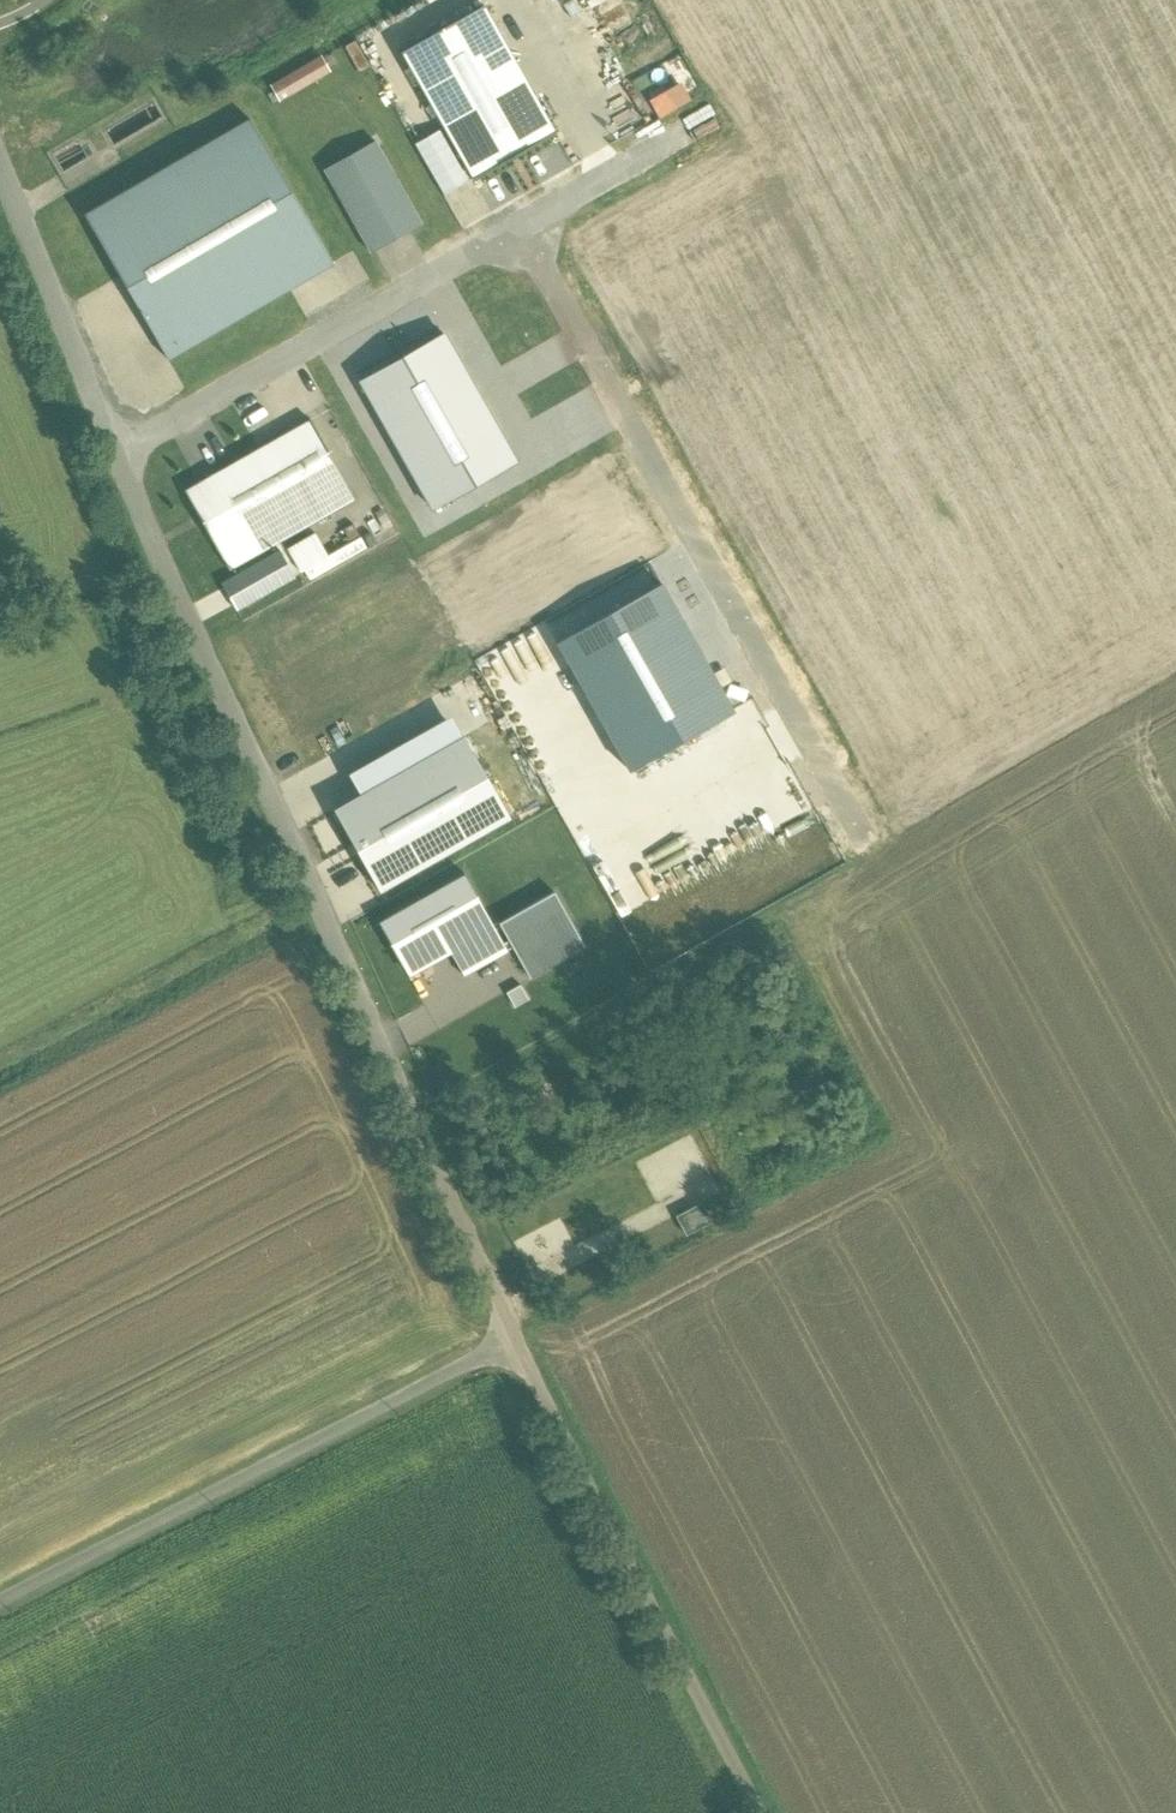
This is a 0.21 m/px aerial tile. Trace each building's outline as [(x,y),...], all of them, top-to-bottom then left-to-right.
[(483,4),(401,50),(472,177),(555,131),(483,4)] [(323,58),(272,87),(280,100),(330,71),(323,58)] [(249,118),(84,214),(167,359),(333,263),(249,118)] [(375,139),(324,168),(370,250),(421,222),(375,139)] [(444,333),(359,380),(432,508),(515,461),(444,333)] [(310,419),(184,490),(229,569),(355,498),(310,419)] [(661,582),(557,641),(628,769),(732,710),(661,582)] [(349,773),(360,794),(463,736),(452,715),(349,773)] [(379,889),(508,816),(463,736),(360,794),(333,809),(379,889)] [(463,873),(378,921),(409,976),(451,952),(463,974),(507,950),(463,873)] [(585,946),(554,891),(499,921),(530,977),(585,946)] [(702,1203),(676,1216),(686,1235),(712,1222),(702,1203)]
